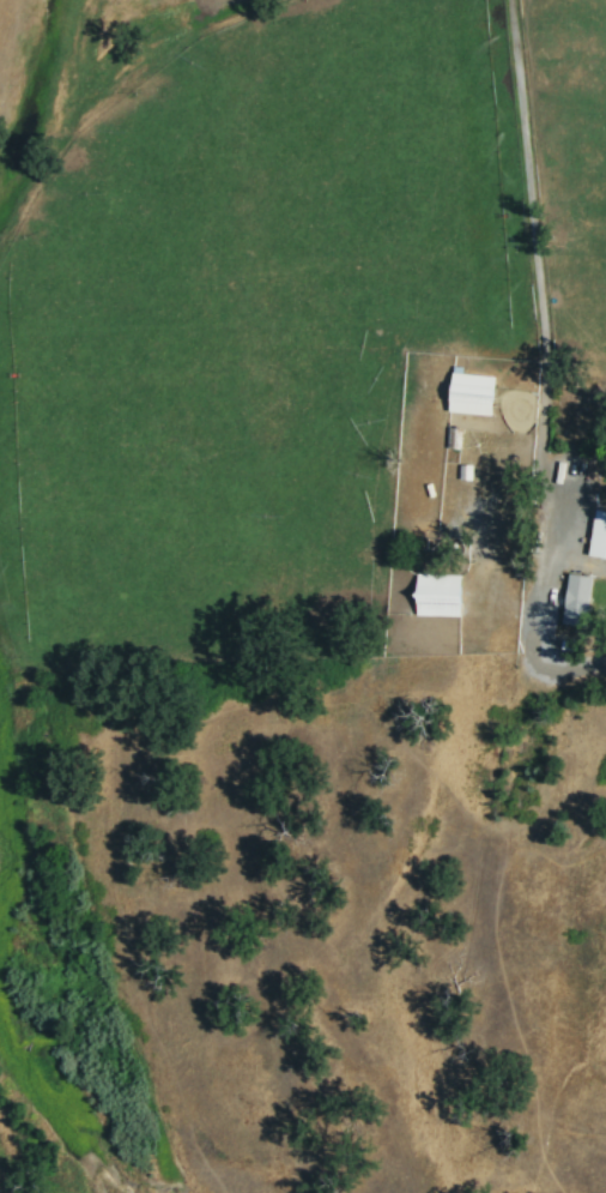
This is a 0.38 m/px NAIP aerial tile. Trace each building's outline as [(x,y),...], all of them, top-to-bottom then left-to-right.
[(494,414),(498,373),(453,369),(449,410),(494,414)] [(595,508),(590,554),(605,556),(605,509),(595,508)] [(462,615),(463,573),(416,572),(415,614),(462,615)] [(563,622),(588,624),(592,574),(568,572),(563,622)]
